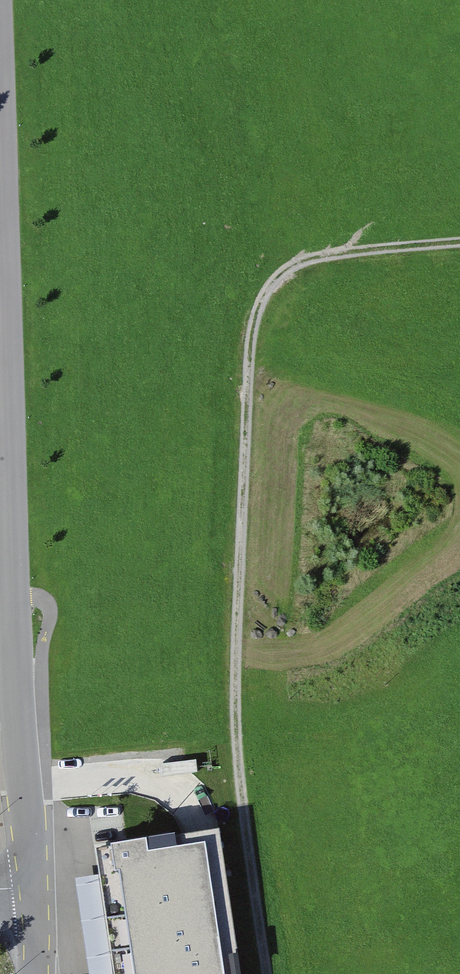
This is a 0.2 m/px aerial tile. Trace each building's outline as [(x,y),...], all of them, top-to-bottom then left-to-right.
[(96,852),(113,973),(240,973),(220,834),(96,852)]
